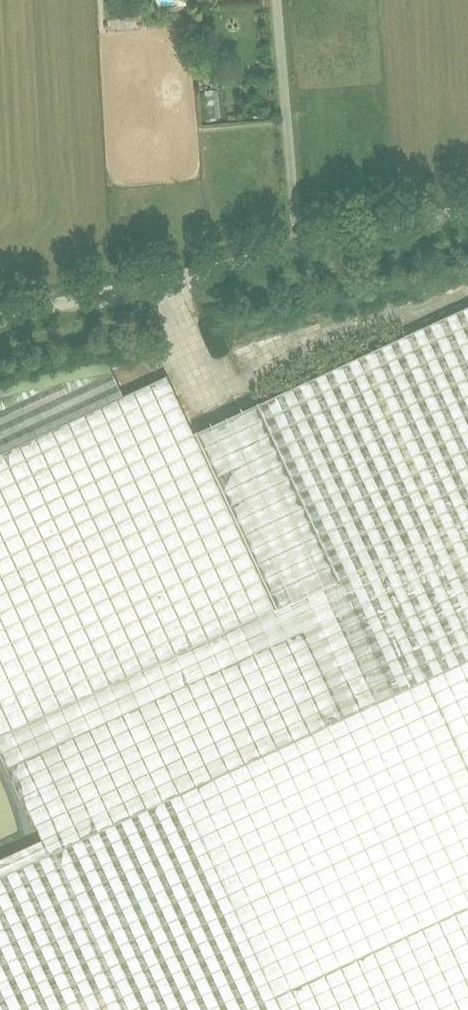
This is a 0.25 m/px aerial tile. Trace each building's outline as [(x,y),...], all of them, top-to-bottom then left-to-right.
[(206,120),(220,119),(218,88),(203,89),(206,120)] [(192,435),(171,390),(165,377),(123,398),(111,374),(108,360),(0,385),(0,753),(41,840),(0,859),(0,1009),(467,1009),(467,307),(192,435)]
